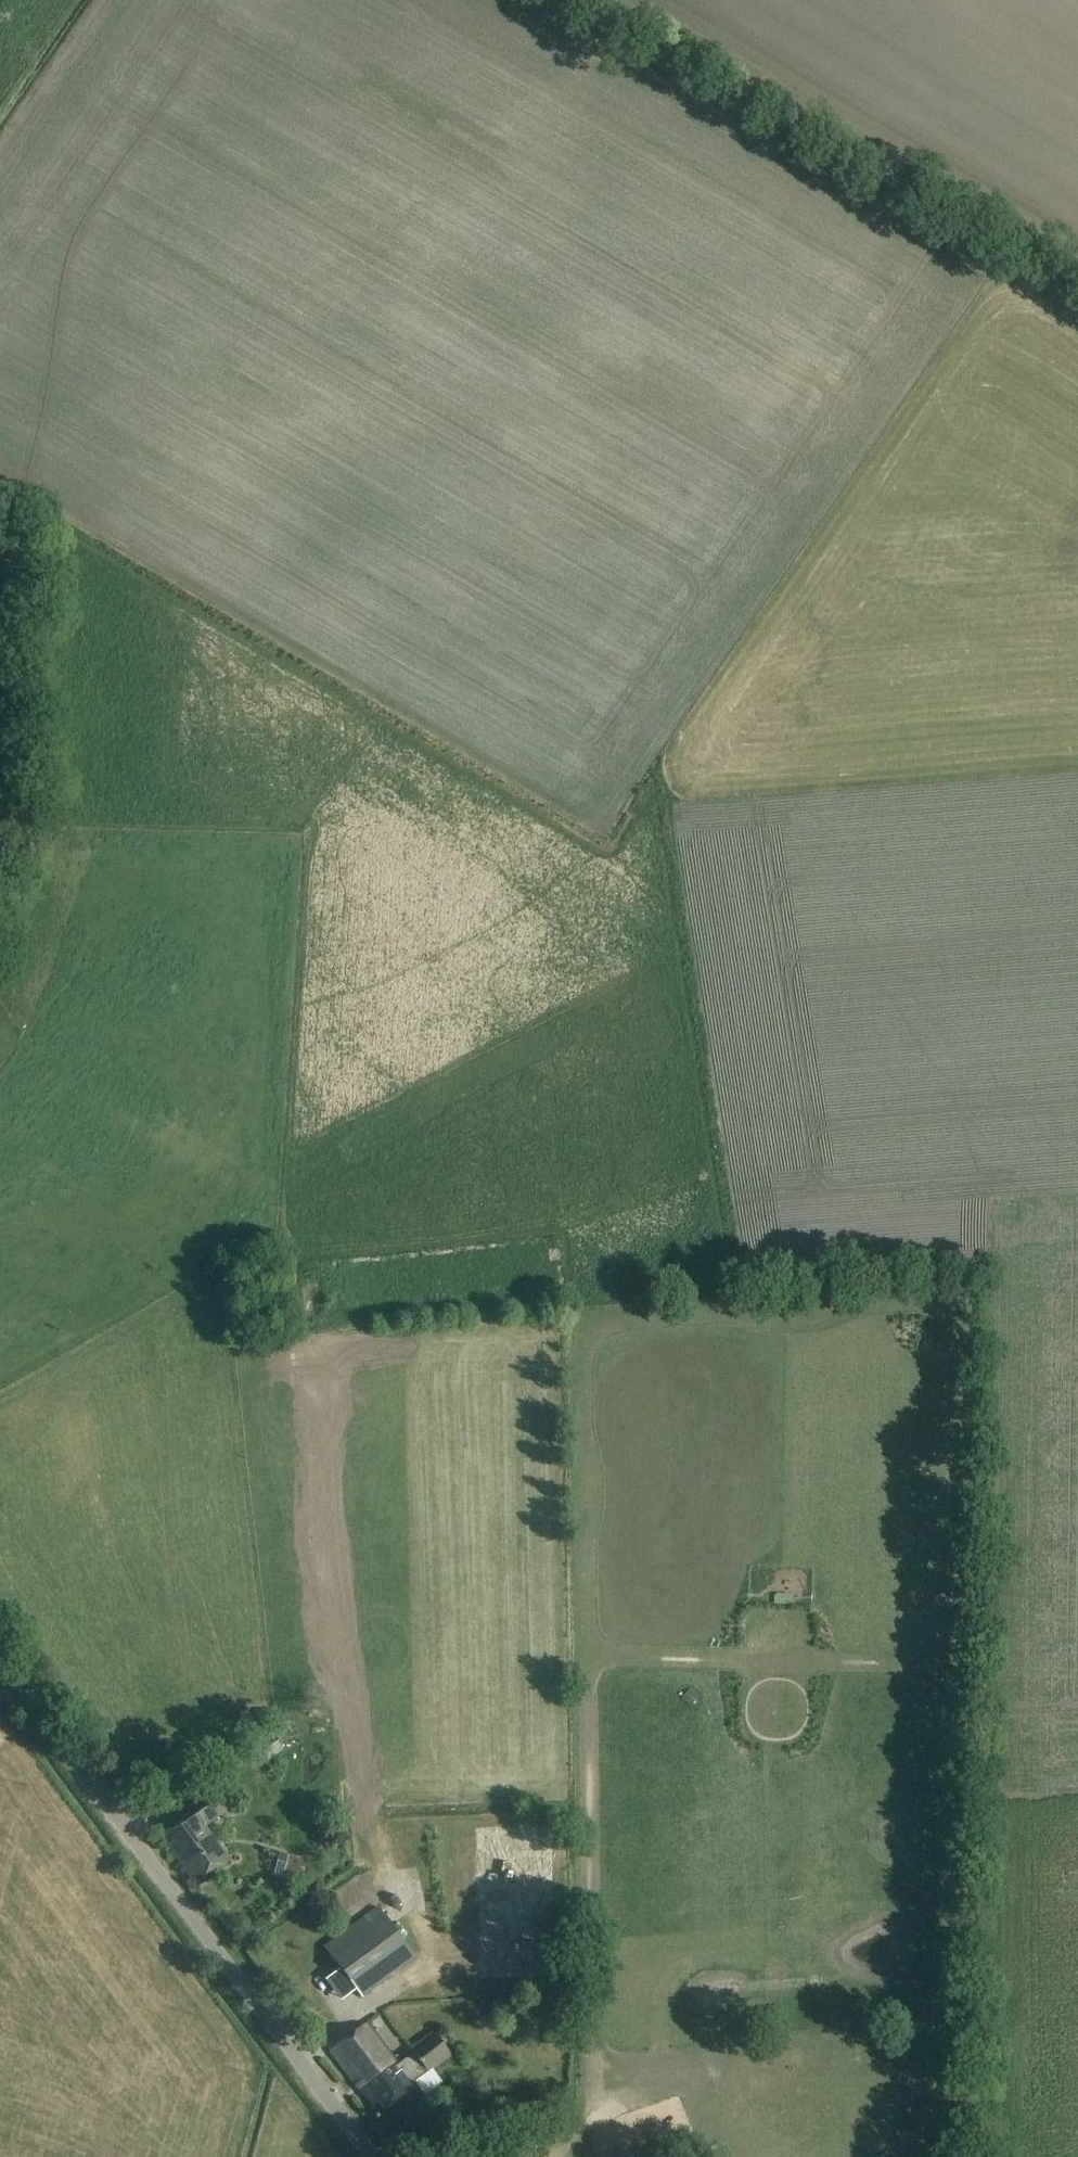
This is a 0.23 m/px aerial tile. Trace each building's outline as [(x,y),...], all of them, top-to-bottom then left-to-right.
[(270,1734),(250,1750),(262,1767),(283,1751),(270,1734)] [(207,1833),(232,1814),(216,1793),(191,1811),(178,1820),(182,1825),(174,1831),(170,1826),(157,1835),(192,1881),(197,1877),(201,1883),(229,1863),(207,1833)] [(288,1856),(282,1878),(301,1883),(306,1861),(288,1856)] [(362,1999),(416,1960),(377,1907),(323,1946),(362,1999)] [(411,2057),(396,2068),(365,2026),(330,2052),(370,2108),(377,2104),(382,2111),(414,2088),(411,2083),(423,2074),(425,2076),(449,2058),(433,2036),(409,2054),(411,2057)]
